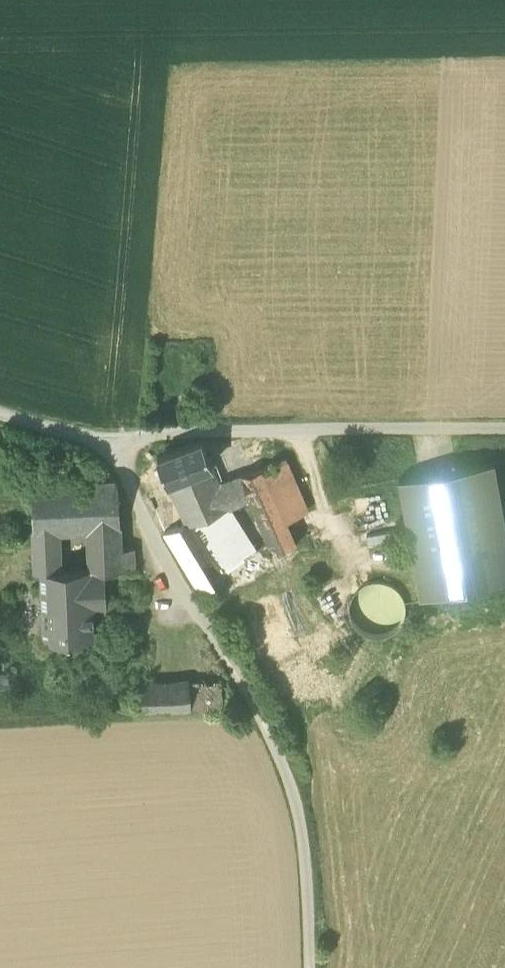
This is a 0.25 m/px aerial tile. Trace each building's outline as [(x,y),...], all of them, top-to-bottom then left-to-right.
[(157,456),(167,482),(211,463),(201,440),(157,456)] [(262,467),(285,518),(306,508),(284,459),(262,467)] [(420,596),(504,580),(504,526),(493,460),(398,477),(420,596)] [(231,506),(249,498),(242,474),(219,482),(211,463),(167,482),(185,523),(186,525),(196,521),(231,506)] [(249,498),(261,526),(285,520),(285,518),(262,467),(262,466),(242,474),(249,498)] [(53,474),(53,481),(90,480),(90,472),(53,474)] [(60,529),(91,528),(120,526),(118,484),(114,479),(90,480),(53,481),(31,482),(33,530),(60,529)] [(231,506),(196,521),(224,566),(227,570),(246,559),(244,556),(257,548),(231,506)] [(291,531),(285,520),(261,526),(268,541),(272,539),(290,532),(291,531)] [(224,566),(196,521),(186,525),(185,523),(164,532),(202,594),(212,587),(211,586),(230,576),(227,570),(224,566)] [(91,528),(92,548),(121,547),(121,542),(120,526),(91,528)] [(62,570),(60,529),(33,530),(34,571),(40,571),(62,570)] [(272,539),(268,541),(272,552),(296,543),(291,531),(290,532),(272,539)] [(121,548),(121,547),(92,548),(93,569),(104,568),(122,568),(121,548)] [(121,548),(122,568),(135,567),(133,547),(121,548)] [(40,571),(43,642),(93,639),(91,607),(106,607),(104,568),(93,569),(62,570),(40,571)] [(384,637),(387,636),(397,630),(404,619),(406,607),(404,599),(399,590),(391,583),(380,580),(369,581),(358,587),(352,595),(348,607),(350,617),(355,626),(364,634),(374,637),(384,637)] [(140,682),(142,711),(223,707),(221,679),(140,682)]
